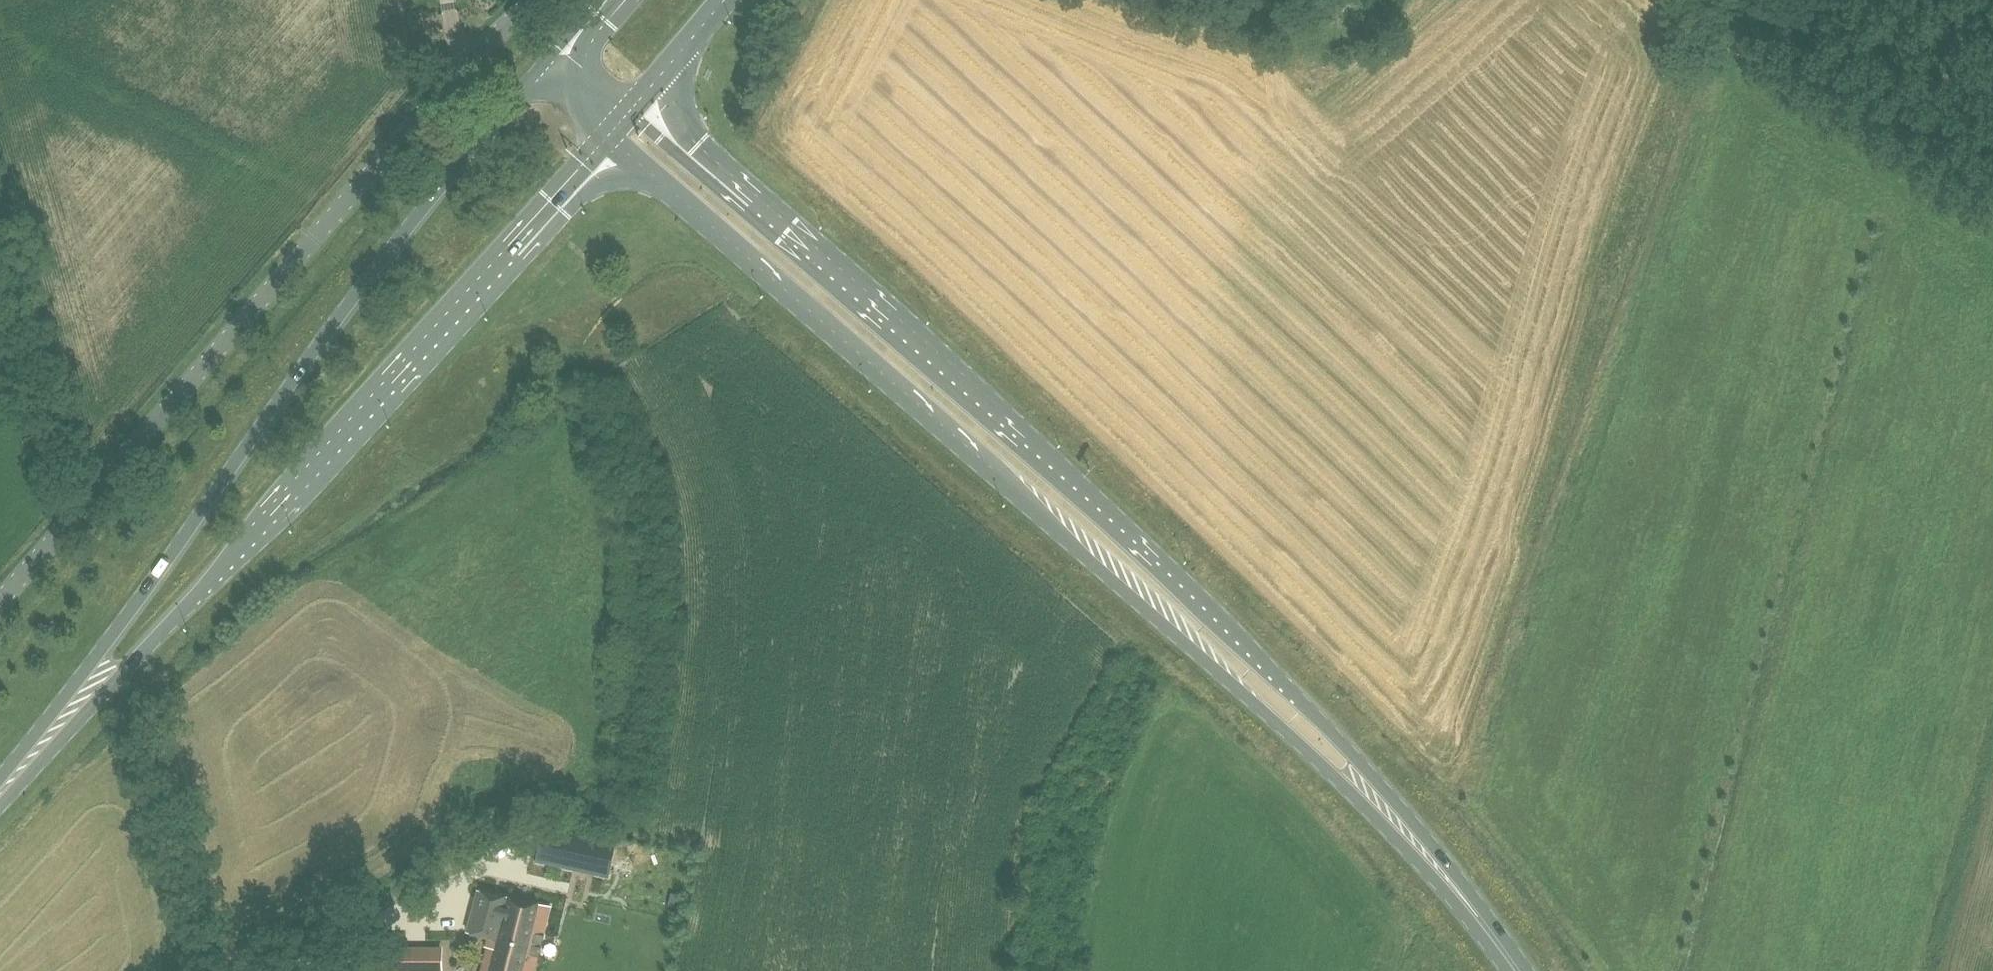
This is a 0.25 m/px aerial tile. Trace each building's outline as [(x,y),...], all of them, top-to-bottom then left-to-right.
[(607,876),(615,841),(544,825),(537,861),(607,876)] [(549,905),(477,887),(466,930),(488,935),(479,970),(532,970),(549,905)] [(424,947),(385,946),(385,970),(414,970),(424,970),(424,947)]
